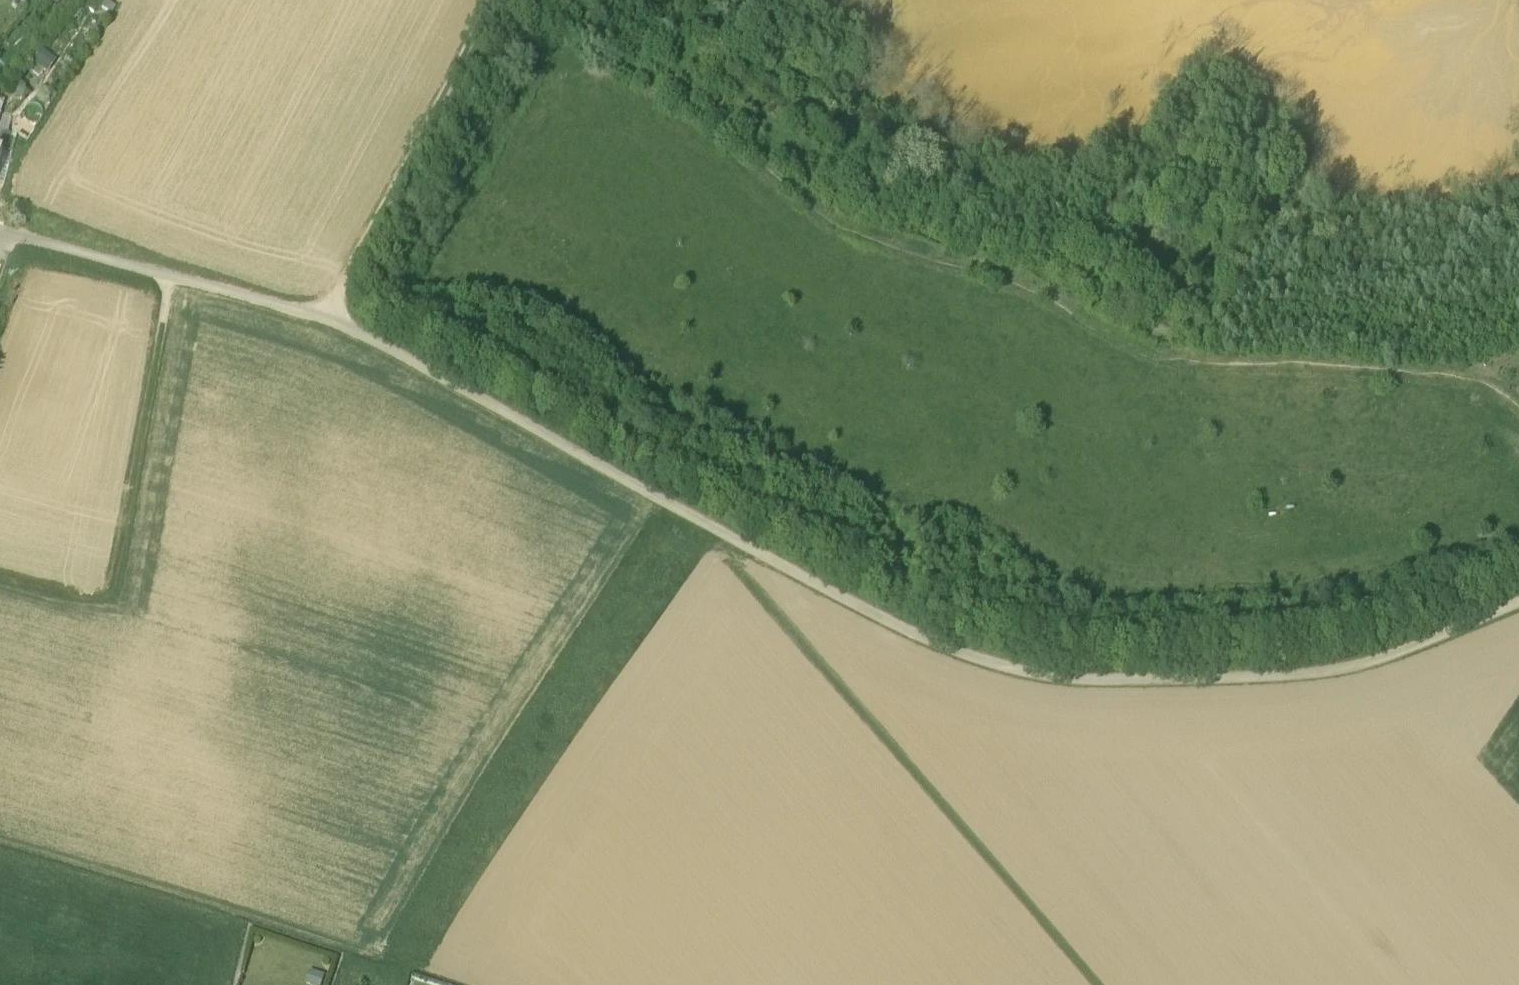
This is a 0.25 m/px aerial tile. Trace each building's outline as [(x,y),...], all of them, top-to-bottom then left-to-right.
[(0,115),(0,127),(7,130),(11,118),(0,115)] [(2,149),(0,155),(0,184),(3,185),(14,152),(2,149)]
